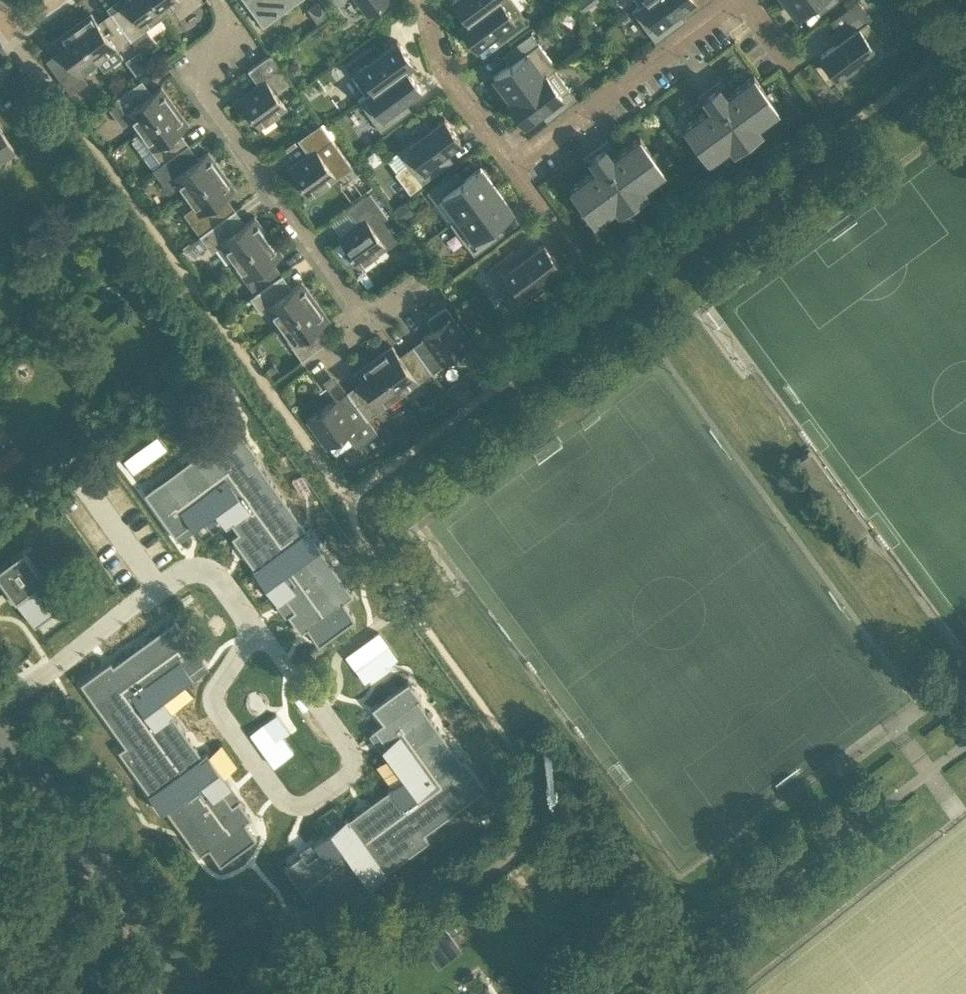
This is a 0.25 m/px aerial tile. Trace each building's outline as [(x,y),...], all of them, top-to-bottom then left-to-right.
[(115,15),(130,37),(162,13),(153,0),(123,0),(127,6),(115,15)] [(162,13),(174,5),(180,14),(200,0),(153,0),(162,13)] [(263,26),(299,0),(244,0),(263,26)] [(387,0),(358,0),(368,14),(387,0)] [(467,19),(468,19),(494,0),(454,0),(467,19)] [(460,24),(475,46),(499,29),(507,39),(529,22),(513,0),(494,0),(468,19),(467,19),(460,24)] [(632,10),(656,42),(678,25),(670,15),(691,0),(647,0),(640,5),(640,4),(632,10)] [(796,15),(816,0),(785,0),(796,15)] [(830,21),(835,28),(842,38),(820,54),(836,76),(866,54),(871,61),(883,52),(879,45),(882,42),(862,15),(866,12),(857,0),(830,21)] [(329,15),(319,1),(308,8),(318,23),(329,15)] [(130,37),(115,15),(101,25),(92,13),(74,27),(98,60),(130,37)] [(79,74),(98,60),(74,27),(54,41),(62,53),(49,63),(69,91),(84,80),(79,74)] [(511,99),(511,100),(554,68),(555,69),(557,67),(531,32),(508,49),(516,59),(493,75),(511,99)] [(405,67),(413,61),(397,40),(373,57),(366,47),(343,63),(366,94),(405,66),(405,67)] [(270,53),(251,67),(262,82),(239,99),(258,126),(285,106),(276,93),(291,82),(270,53)] [(293,74),(299,73),(301,68),(298,63),(292,64),(290,70),(293,74)] [(420,87),(405,67),(405,66),(366,94),(358,99),(381,131),(404,115),(396,104),(420,87)] [(511,99),(507,101),(523,123),(547,106),(554,116),(577,99),(555,69),(554,68),(511,100),(511,99)] [(730,142),(735,148),(760,130),(755,124),(778,108),(754,75),(726,95),(718,84),(704,95),(711,105),(684,126),(708,158),(730,142)] [(138,82),(117,97),(107,103),(122,125),(131,118),(140,130),(140,129),(141,130),(174,106),(160,87),(148,95),(138,82)] [(156,169),(186,147),(176,133),(187,125),(174,106),(141,130),(140,129),(140,130),(132,135),(134,137),(131,140),(142,156),(153,148),(163,162),(155,168),(156,169)] [(398,151),(406,163),(395,172),(409,192),(421,183),(445,166),(438,156),(460,139),(444,118),(429,129),(424,122),(411,131),(416,138),(398,151)] [(308,195),(335,175),(350,164),(332,138),(320,123),(301,136),(312,151),(289,168),(308,195)] [(13,145),(0,128),(0,154),(13,145)] [(594,220),(616,203),(620,210),(646,191),(641,185),(663,169),(639,136),(612,156),(604,145),(590,156),(597,166),(570,187),(594,220)] [(195,160),(186,147),(156,169),(170,188),(178,182),(187,196),(221,172),(207,152),(195,160)] [(480,167),(457,184),(449,174),(426,191),(435,202),(443,197),(457,216),(458,217),(496,189),(480,167)] [(234,190),(221,172),(187,196),(194,205),(186,211),(203,234),(233,212),(222,198),(234,190)] [(457,216),(449,222),(474,255),(496,239),(489,228),(512,211),(496,189),(458,217),(457,216)] [(379,217),(385,213),(369,191),(351,205),(362,221),(339,238),(358,264),(385,245),(385,244),(395,237),(387,225),(386,226),(379,217)] [(401,221),(412,213),(406,203),(394,211),(401,221)] [(220,241),(234,260),(268,237),(253,217),(242,225),(233,212),(203,234),(212,247),(220,241)] [(281,255),(268,237),(234,260),(258,293),(280,278),(269,263),(281,255)] [(190,242),(182,249),(189,259),(198,252),(190,242)] [(559,265),(543,243),(521,259),(513,249),(489,266),(513,298),(559,265)] [(2,271),(8,280),(21,271),(14,261),(2,271)] [(258,293),(281,326),(314,302),(300,282),(288,290),(280,278),(258,293)] [(327,320),(314,302),(281,326),(304,357),(326,342),(317,328),(327,320)] [(442,364),(451,358),(454,360),(459,363),(461,363),(464,363),(467,362),(469,361),(471,358),(473,356),(473,352),(472,347),(470,344),(444,307),(428,319),(434,328),(422,336),(412,343),(430,370),(430,371),(441,363),(442,364)] [(430,370),(412,343),(401,349),(392,341),(370,357),(398,394),(430,370)] [(366,416),(398,394),(370,357),(353,372),(360,378),(346,388),(366,416)] [(272,379),(280,373),(273,364),(265,369),(272,379)] [(366,416),(346,388),(334,370),(323,378),(336,396),(306,417),(328,446),(348,432),(359,448),(363,445),(370,454),(374,451),(376,453),(384,447),(383,446),(385,444),(384,442),(377,432),(366,416)] [(448,389),(458,403),(475,392),(469,384),(460,391),(455,384),(448,389)] [(206,448),(144,493),(176,539),(178,538),(175,534),(190,524),(192,527),(215,511),(226,527),(231,523),(238,532),(231,537),(254,569),(253,570),(277,603),(285,598),(294,610),(287,615),(300,633),(307,628),(308,630),(310,628),(318,639),(316,641),(318,644),(355,618),(343,602),(353,595),(319,548),(320,547),(318,545),(313,548),(304,536),(309,532),(307,530),(306,531),(255,459),(258,457),(234,423),(203,445),(206,448)] [(377,432),(384,442),(393,435),(386,425),(377,432)] [(57,504),(1,544),(3,548),(8,545),(24,567),(19,570),(22,574),(59,547),(62,551),(81,537),(57,504)] [(336,524),(320,535),(332,553),(348,542),(336,524)] [(80,682),(125,744),(118,749),(149,792),(148,793),(150,795),(154,792),(164,804),(159,808),(161,810),(165,807),(199,854),(208,847),(220,863),(256,836),(254,833),(252,835),(244,824),(246,823),(245,821),(251,816),(238,798),(231,803),(226,795),(222,791),(231,785),(206,751),(201,754),(172,713),(173,712),(162,697),(192,676),(189,672),(204,661),(206,665),(207,664),(175,618),(113,663),(110,660),(80,682)] [(379,630),(346,654),(364,681),(398,657),(379,630)] [(302,853),(284,866),(322,918),(369,884),(370,885),(372,883),(368,879),(381,869),(384,874),(387,873),(386,872),(429,841),(424,834),(486,789),(464,758),(461,761),(418,701),(421,699),(408,681),(372,707),(374,710),(376,708),(380,714),(384,719),(382,721),(383,723),(371,731),(372,733),(375,730),(386,745),(382,748),(403,777),(388,788),(389,790),(348,819),(347,818),(313,842),(319,850),(310,857),(307,859),(302,853)] [(289,728),(276,711),(249,730),(274,765),(294,752),(281,734),(289,728)] [(430,957),(454,941),(444,926),(420,943),(430,957)] [(287,985),(285,983),(278,988),(281,992),(277,993),(285,993),(290,990),(287,985)]
